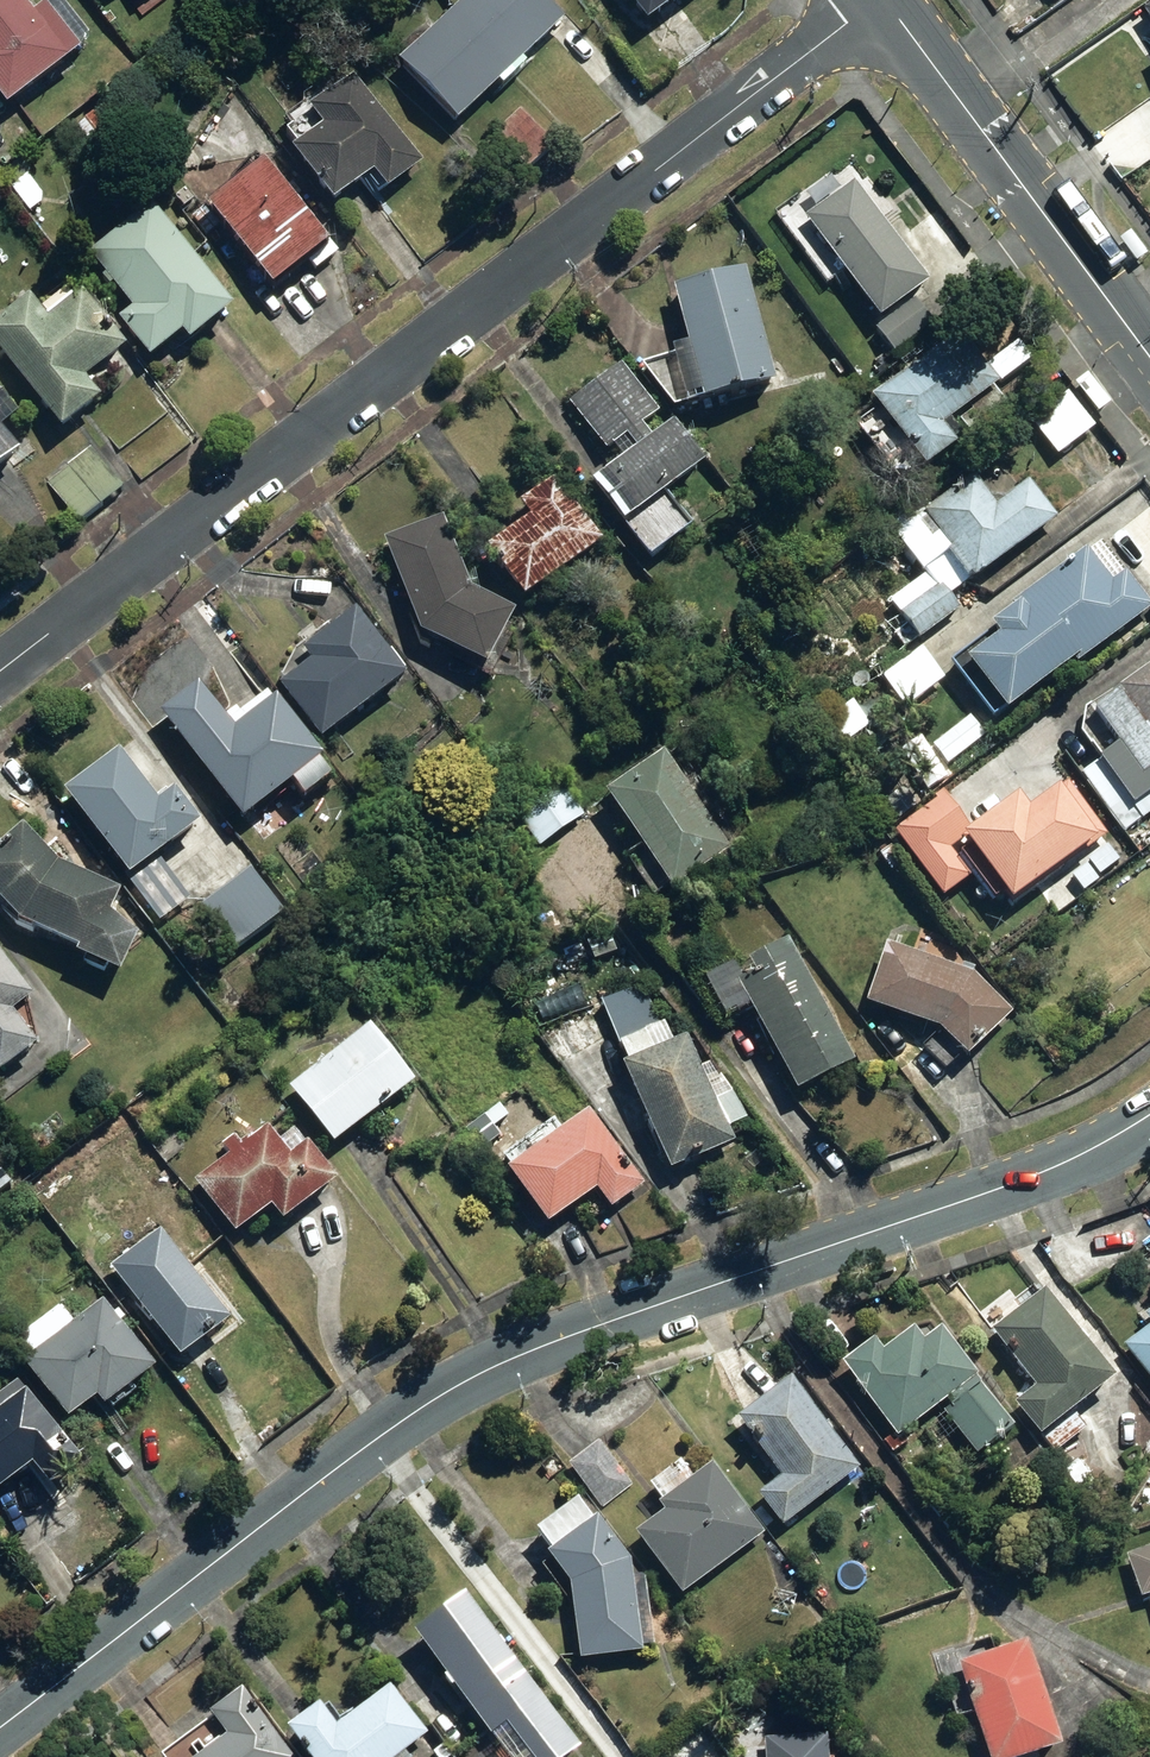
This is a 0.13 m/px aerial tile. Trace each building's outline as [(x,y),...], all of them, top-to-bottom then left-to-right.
[(1,113),(12,105),(61,66),(87,46),(55,5),(29,25),(10,0),(0,0),(0,112),(1,113)] [(539,0),(464,0),(396,66),(452,127),(495,87),(501,93),(536,61),(530,54),(562,25),(539,0)] [(642,31),(684,0),(619,0),(642,31)] [(1140,14),(1149,27),(1149,6),(1140,14)] [(422,166),(356,79),(346,65),(299,100),(304,107),(284,122),(291,132),(285,137),(296,152),(288,157),(330,213),(373,180),(384,195),(422,166)] [(554,148),(521,113),(492,140),(525,175),(554,148)] [(89,115),(70,132),(93,156),(111,139),(89,115)] [(317,222),(305,231),(259,169),(201,212),(266,299),(309,267),(316,276),(343,257),(317,222)] [(26,174),(7,190),(29,217),(48,202),(26,174)] [(855,188),(803,224),(872,324),(924,288),(855,188)] [(145,364),(177,340),(186,351),(229,318),(145,210),(108,239),(83,259),(127,315),(115,325),(145,364)] [(770,394),(743,273),(670,295),(683,355),(639,368),(672,416),(770,394)] [(57,437),(96,407),(86,395),(108,378),(102,370),(123,354),(69,285),(37,310),(30,301),(16,312),(0,324),(0,365),(57,437)] [(889,356),(931,324),(915,302),(873,334),(889,356)] [(935,432),(1001,378),(953,321),(895,367),(905,378),(868,408),(921,474),(950,450),(935,432)] [(655,415),(619,367),(565,408),(603,457),(610,452),(619,464),(585,490),(646,570),(692,535),(664,498),(700,471),(669,431),(653,443),(640,426),(655,415)] [(1054,459),(1093,429),(1064,393),(1026,422),(1054,459)] [(11,421),(0,406),(0,429),(11,421)] [(15,460),(0,440),(0,471),(15,460)] [(123,494),(91,447),(42,481),(74,528),(123,494)] [(970,586),(1052,522),(1024,486),(996,509),(971,477),(890,541),(917,576),(882,603),(916,646),(960,612),(950,599),(969,584),(970,586)] [(600,545),(554,481),(515,508),(527,524),(482,556),(517,605),(600,545)] [(440,521),(382,541),(418,646),(482,676),(508,619),(465,593),(440,521)] [(1075,672),(1147,611),(1122,579),(1111,588),(1082,555),(981,641),(988,650),(962,673),(1005,723),(1070,667),(1075,672)] [(387,636),(361,604),(298,662),(304,669),(274,694),(318,748),(403,680),(375,645),(387,636)] [(904,712),(943,682),(920,653),(881,682),(904,712)] [(1123,693),(1119,687),(1084,714),(1081,736),(1100,763),(1078,779),(1136,859),(1149,848),(1149,833),(1134,811),(1149,799),(1149,673),(1123,693)] [(198,692),(157,721),(236,829),(318,770),(267,700),(226,730),(198,692)] [(842,749),(867,730),(849,707),(824,725),(842,749)] [(948,771),(984,740),(967,718),(930,749),(948,771)] [(61,800),(126,888),(155,928),(188,904),(158,864),(199,834),(169,793),(153,805),(119,757),(61,800)] [(722,855),(661,762),(603,800),(664,893),(722,855)] [(1107,844),(1067,786),(1021,818),(1012,804),(958,843),(1008,913),(1074,865),(1077,870),(1090,861),(1088,857),(1107,844)] [(536,850),(583,818),(562,787),(515,820),(536,850)] [(894,826),(916,806),(899,788),(878,808),(894,826)] [(966,834),(940,800),(890,840),(939,903),(970,880),(958,866),(967,859),(955,843),(966,834)] [(0,848),(0,914),(16,932),(71,955),(68,963),(117,983),(133,945),(108,923),(119,897),(58,871),(63,867),(47,848),(42,852),(22,829),(0,848)] [(1107,849),(1088,866),(1068,880),(1083,897),(1099,883),(1098,882),(1119,864),(1107,849)] [(250,870),(197,909),(231,954),(283,916),(250,870)] [(969,979),(882,951),(862,1010),(932,1035),(964,1065),(1011,1017),(969,979)] [(852,1068),(794,955),(731,987),(789,1100),(852,1068)] [(35,1053),(10,1020),(31,1004),(0,963),(0,1080),(35,1053)] [(624,1069),(617,1072),(669,1179),(732,1149),(725,1136),(744,1127),(722,1081),(706,1088),(683,1042),(671,1048),(661,1028),(615,1051),(624,1069)] [(397,1095),(356,1044),(278,1105),(318,1157),(397,1095)] [(642,1190),(590,1114),(560,1134),(551,1124),(501,1166),(508,1177),(504,1179),(543,1236),(594,1200),(605,1216),(642,1190)] [(228,1159),(189,1189),(231,1244),(261,1220),(273,1236),(335,1189),(294,1136),(278,1149),(264,1132),(244,1148),(233,1134),(218,1146),(228,1159)] [(157,1230),(103,1269),(176,1370),(230,1331),(157,1230)] [(1107,1387),(1041,1294),(987,1333),(1029,1393),(1008,1407),(1031,1440),(1107,1387)] [(12,1348),(24,1365),(18,1369),(62,1429),(88,1410),(95,1420),(150,1380),(99,1310),(71,1331),(58,1313),(12,1348)] [(1129,1339),(1149,1366),(1149,1323),(1129,1339)] [(837,1370),(893,1443),(935,1410),(973,1458),(1011,1428),(937,1331),(919,1345),(909,1333),(880,1355),(871,1343),(837,1370)] [(853,1473),(784,1383),(733,1421),(777,1478),(754,1496),(779,1529),(853,1473)] [(12,1399),(0,1408),(0,1494),(54,1454),(12,1399)] [(596,1440),(565,1465),(600,1509),(631,1485),(596,1440)] [(677,1599),(760,1534),(709,1467),(690,1481),(676,1463),(644,1488),(655,1503),(651,1506),(657,1513),(627,1536),(677,1599)] [(646,1651),(636,1559),(598,1519),(553,1561),(577,1587),(585,1658),(646,1651)] [(1123,1557),(1138,1605),(1149,1602),(1149,1606),(1149,1549),(1123,1557)] [(458,1600),(407,1638),(500,1756),(572,1756),(577,1753),(458,1600)] [(1023,1645),(954,1664),(981,1756),(1037,1756),(1053,1752),(1023,1645)] [(280,1734),(298,1756),(405,1756),(428,1739),(385,1685),(340,1720),(324,1700),(280,1734)] [(236,1693),(202,1720),(218,1740),(198,1756),(259,1756),(258,1756),(276,1742),(236,1693)] [(832,1735),(760,1737),(761,1756),(833,1756),(832,1735)]
